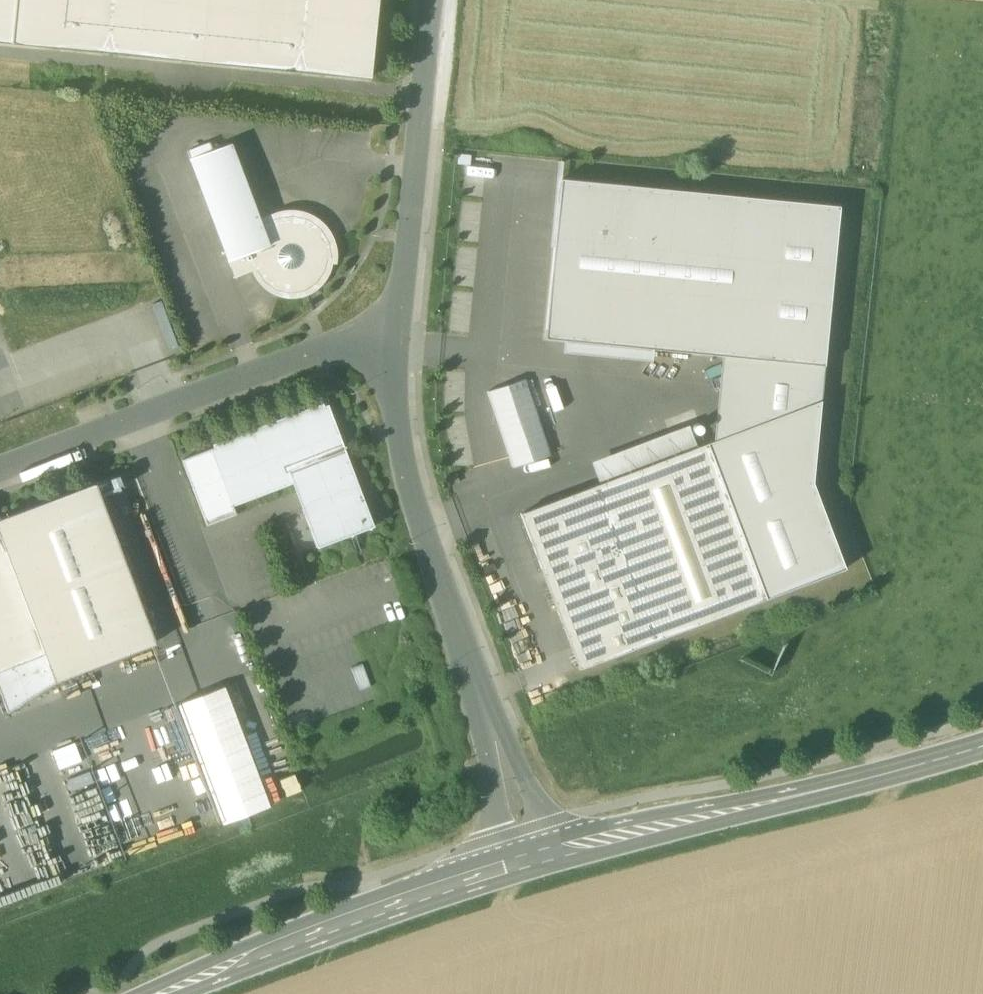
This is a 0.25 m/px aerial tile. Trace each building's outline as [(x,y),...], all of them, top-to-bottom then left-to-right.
[(370,79),(378,0),(0,0),(0,42),(370,79)] [(235,278),(257,270),(276,263),(262,225),(232,145),(213,152),(210,143),(187,152),(235,278)] [(549,247),(554,248),(560,179),(561,179),(563,161),(558,161),(549,247)] [(721,355),(746,358),(823,366),(839,206),(561,179),(560,179),(554,248),(545,338),(721,355)] [(277,219),(262,225),(276,263),(257,270),(261,277),(265,283),(269,286),(272,288),(279,291),(287,293),(295,293),(301,292),(309,288),(316,283),(322,274),(325,268),(327,259),(331,259),(330,251),(328,241),(322,231),(314,224),(306,220),(295,217),(286,217),(277,219)] [(721,355),(713,442),(739,432),(746,358),(721,355)] [(746,358),(739,432),(820,401),(823,366),(746,358)] [(713,442),(707,444),(766,599),(845,569),(812,483),(821,401),(820,401),(739,432),(713,442)] [(328,405),(209,450),(231,506),(232,506),(300,480),(304,490),(300,491),(307,508),(302,510),(317,549),(374,527),(328,405)] [(598,460),(607,482),(697,448),(688,425),(598,460)] [(607,482),(595,486),(618,546),(543,575),(579,670),(766,599),(707,444),(697,448),(607,482)] [(236,515),(232,506),(231,506),(209,450),(181,460),(195,495),(194,495),(206,527),(236,515)] [(8,713),(56,682),(55,681),(155,644),(95,484),(0,520),(0,693),(8,713)] [(520,515),(543,575),(618,546),(595,486),(520,515)] [(178,704),(224,825),(269,808),(224,687),(178,704)]
